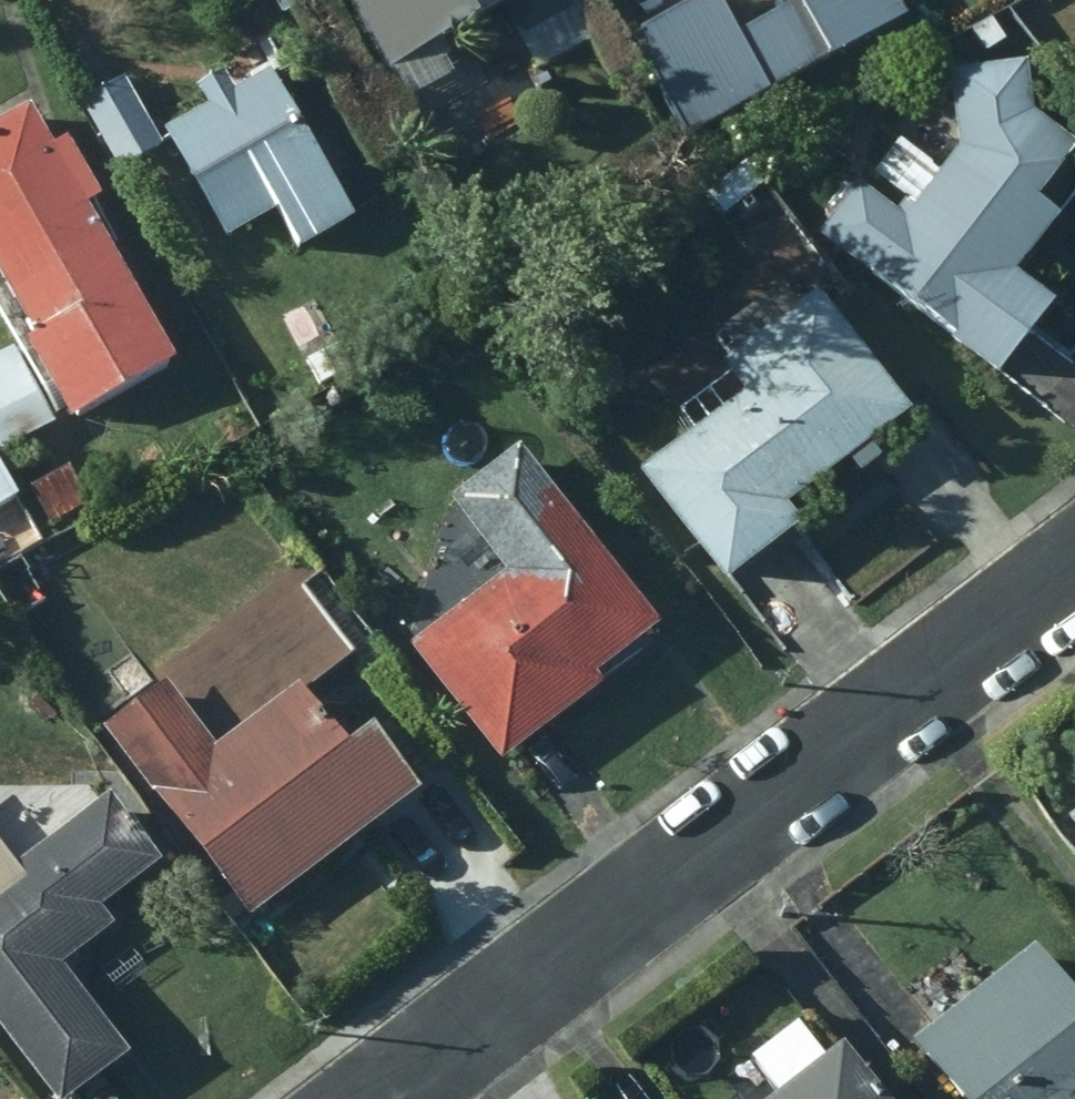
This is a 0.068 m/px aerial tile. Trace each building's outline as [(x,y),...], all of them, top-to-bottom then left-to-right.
[(305,0),(279,0),(289,17),(308,5),(305,0)] [(577,0),(344,0),(386,77),(504,12),(521,42),(582,10),(577,0)] [(689,140),(909,16),(900,0),(801,0),(801,1),(743,33),(724,0),(700,0),(634,36),(689,140)] [(1007,41),(991,19),(972,32),(988,55),(1007,41)] [(820,235),(959,337),(955,342),(1004,379),(1061,303),(1019,273),(1074,197),(1074,155),(1069,151),(1074,144),(1074,139),(1037,111),(1031,63),(953,70),(961,145),(945,171),(902,143),(876,177),(919,207),(908,220),(863,183),(820,235)] [(356,219),(272,71),(235,91),(223,71),(198,85),(208,103),(166,127),(228,237),(278,209),(301,250),(356,219)] [(164,147),(125,79),(81,103),(120,171),(164,147)] [(73,423),(178,362),(90,206),(103,198),(69,137),(54,147),(31,105),(0,123),(0,272),(36,337),(28,341),(73,423)] [(725,218),(768,184),(750,161),(707,195),(725,218)] [(919,414),(823,289),(726,363),(749,393),(644,472),(730,584),(805,527),(793,510),(919,414)] [(0,356),(0,456),(56,426),(16,348),(0,356)] [(662,626),(578,519),(413,646),(505,765),(608,685),(599,674),(662,626)] [(89,602),(56,557),(10,589),(42,635),(89,602)] [(343,638),(292,568),(253,593),(305,665),(343,638)] [(105,728),(251,920),(422,793),(373,727),(349,744),(302,680),(216,745),(168,682),(105,728)] [(54,1098),(74,1098),(131,1055),(63,967),(116,927),(102,909),(165,861),(113,794),(92,810),(80,794),(21,838),(0,835),(0,1028),(54,1098)] [(1040,946),(917,1042),(962,1098),(1074,1098),(1074,990),(1040,946)] [(845,1044),(776,1098),(889,1098),(845,1044)]
